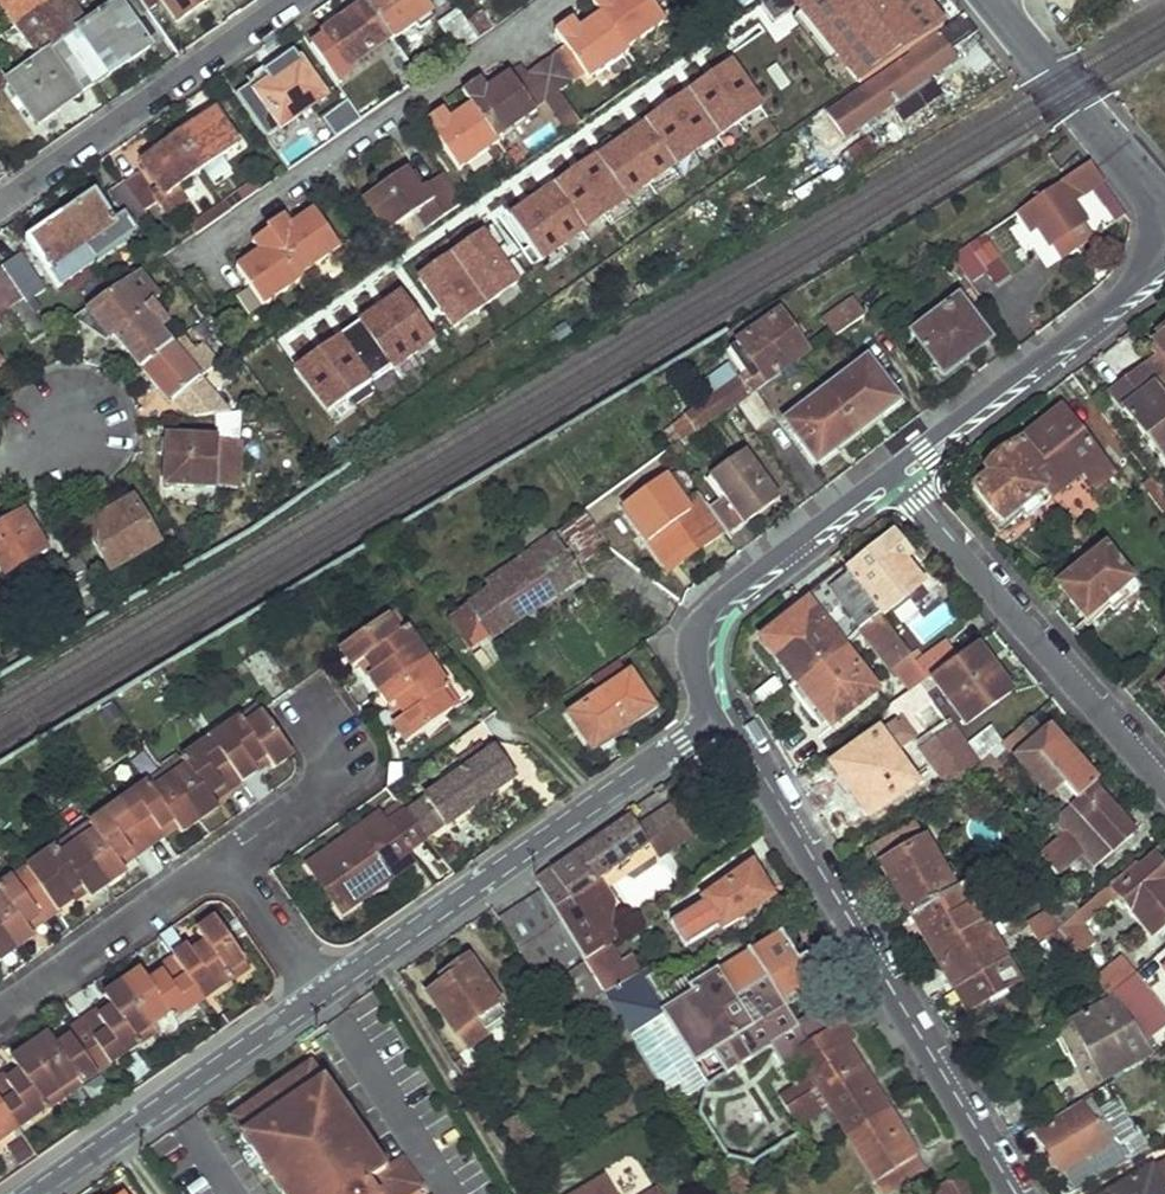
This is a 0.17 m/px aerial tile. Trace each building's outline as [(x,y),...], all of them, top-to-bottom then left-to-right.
[(15,29),(56,0),(0,0),(0,10),(15,29)] [(15,29),(39,60),(63,43),(87,26),(68,0),(56,0),(15,29)] [(179,24),(212,0),(163,0),(179,24)] [(390,36),(415,19),(420,27),(434,16),(423,0),(405,0),(404,0),(371,0),(367,3),(390,36)] [(556,54),(575,81),(586,74),(590,79),(629,52),(626,48),(666,21),(651,0),(593,0),(601,12),(580,26),(574,17),(555,30),(567,46),(556,54)] [(828,20),(845,7),(849,13),(853,10),(868,29),(893,12),(885,0),(814,0),(828,20)] [(63,43),(93,87),(149,49),(119,3),(87,26),(63,43)] [(367,3),(325,32),(348,65),(390,36),(367,3)] [(467,21),(458,7),(437,22),(458,52),(464,48),(479,37),(467,21)] [(467,21),(479,37),(494,27),(482,11),(467,21)] [(914,57),(795,140),(821,176),(836,162),(829,151),(953,62),(947,54),(980,30),(967,14),(911,52),(914,57)] [(39,60),(7,84),(36,126),(93,87),(63,43),(39,60)] [(258,92),(284,127),(326,97),(294,53),(276,65),(283,75),(258,92)] [(575,81),(556,54),(531,71),(549,99),(575,81)] [(534,255),(764,106),(732,57),(502,205),(534,255)] [(445,106),(425,120),(460,169),(499,142),(497,139),(538,110),(537,108),(549,99),(531,71),(517,80),(511,70),(488,87),(481,78),(462,90),(471,102),(451,116),(445,106)] [(332,135),(359,117),(346,98),(319,116),(332,135)] [(179,134),(204,169),(240,143),(215,109),(179,134)] [(142,161),(166,195),(204,169),(179,134),(142,161)] [(1088,162),(1017,211),(1033,231),(1040,226),(1052,243),(1084,222),(1072,204),(1080,200),(1077,197),(1102,182),(1088,162)] [(431,229),(465,205),(442,173),(428,183),(421,188),(410,173),(407,167),(366,197),(390,232),(419,211),(431,229)] [(417,168),(410,173),(421,188),(428,183),(417,168)] [(125,181),(147,213),(162,203),(140,171),(125,181)] [(109,193),(131,224),(147,213),(125,181),(109,193)] [(255,182),(227,201),(232,209),(262,189),(255,182)] [(63,217),(97,265),(132,241),(103,201),(82,216),(77,208),(63,217)] [(227,201),(192,225),(198,233),(232,209),(227,201)] [(262,250),(239,266),(266,306),(308,276),(305,272),(343,245),(316,206),(293,222),(286,213),(269,225),(272,228),(255,240),(262,250)] [(53,234),(34,247),(63,288),(97,265),(63,217),(48,227),(53,234)] [(317,410),(519,283),(485,230),(283,356),(317,410)] [(968,288),(1005,269),(987,234),(950,253),(968,288)] [(5,269),(25,299),(29,304),(50,291),(23,253),(3,265),(5,269)] [(10,309),(25,299),(5,269),(0,272),(0,294),(10,309)] [(116,336),(145,372),(175,347),(146,311),(154,304),(141,291),(114,313),(125,327),(116,336)] [(10,309),(0,294),(0,316),(10,309)] [(958,297),(913,332),(945,373),(991,338),(958,297)] [(853,298),(824,318),(836,336),(866,316),(853,298)] [(10,309),(31,342),(48,331),(29,304),(25,299),(10,309)] [(780,312),(730,347),(743,365),(752,360),(761,371),(744,383),(739,378),(665,430),(675,443),(749,393),(750,396),(769,383),(768,379),(808,351),(780,312)] [(201,326),(221,351),(234,342),(213,317),(201,326)] [(1155,343),(1164,355),(1164,336),(1155,343)] [(145,372),(170,403),(182,395),(193,410),(221,388),(209,373),(201,379),(175,347),(145,372)] [(1110,392),(1164,463),(1164,368),(1156,357),(1110,392)] [(868,358),(826,389),(859,434),(902,401),(868,358)] [(826,389),(783,421),(817,466),(859,434),(826,389)] [(1060,409),(986,468),(991,475),(975,489),(1003,522),(1019,510),(1026,518),(1040,507),(1032,500),(1042,491),(1031,478),(1040,469),(1059,492),(1083,472),(1098,488),(1115,473),(1060,409)] [(165,442),(164,471),(168,471),(168,487),(239,487),(243,411),(215,414),(214,439),(170,438),(170,442),(165,442)] [(263,417),(265,429),(276,428),(275,416),(263,417)] [(728,498),(710,511),(728,536),(730,538),(783,501),(750,454),(714,480),(728,498)] [(1032,500),(1040,507),(1059,492),(1040,469),(1031,478),(1042,491),(1032,500)] [(677,472),(668,479),(687,506),(697,499),(677,472)] [(710,511),(706,504),(702,507),(697,499),(687,506),(668,479),(637,500),(656,527),(645,535),(651,543),(657,538),(673,559),(703,538),(711,548),(728,536),(710,511)] [(86,529),(110,572),(159,543),(135,500),(86,529)] [(656,527),(637,500),(626,508),(645,535),(656,527)] [(5,575),(45,551),(25,514),(0,529),(0,566),(5,575)] [(585,514),(561,530),(567,538),(570,536),(586,559),(607,546),(585,514)] [(164,536),(171,547),(181,541),(174,530),(164,536)] [(554,536),(488,580),(493,587),(449,615),(472,648),(581,575),(554,536)] [(893,537),(846,573),(878,615),(890,631),(904,621),(894,608),(923,585),(904,561),(910,556),(893,537)] [(657,538),(651,543),(673,575),(711,548),(703,538),(673,559),(657,538)] [(1105,548),(1060,585),(1087,617),(1105,604),(1112,611),(1138,589),(1105,548)] [(64,565),(82,597),(100,587),(81,556),(64,565)] [(846,573),(762,640),(777,662),(771,667),(789,689),(841,646),(858,631),(878,615),(846,573)] [(396,611),(387,617),(400,634),(408,628),(396,611)] [(878,615),(858,631),(888,666),(907,652),(890,631),(878,615)] [(387,617),(346,645),(359,663),(366,658),(373,653),(385,669),(377,674),(394,698),(400,693),(411,706),(404,712),(398,715),(410,732),(449,705),(437,687),(445,681),(408,628),(400,634),(387,617)] [(1156,622),(1156,628),(1164,638),(1164,621),(1161,617),(1156,622)] [(959,624),(910,657),(927,678),(976,643),(959,624)] [(927,678),(920,683),(927,692),(939,684),(969,723),(1011,691),(976,643),(927,678)] [(876,689),(841,646),(789,689),(804,707),(811,703),(829,725),(876,689)] [(373,653),(366,658),(377,674),(385,669),(373,653)] [(485,659),(481,663),(485,668),(490,665),(485,659)] [(631,673),(570,714),(593,747),(648,711),(636,693),(643,690),(631,673)] [(445,681),(437,687),(449,705),(458,699),(445,681)] [(902,696),(888,705),(899,718),(834,764),(870,811),(917,776),(908,762),(906,763),(901,758),(897,761),(889,751),(895,746),(913,734),(903,720),(932,700),(927,692),(920,683),(909,691),(902,696)] [(898,691),(902,696),(909,691),(905,686),(898,691)] [(653,707),(643,690),(636,693),(648,711),(653,707)] [(400,693),(394,698),(404,712),(411,706),(400,693)] [(0,892),(0,963),(1,964),(36,939),(33,935),(27,925),(42,915),(47,925),(75,905),(69,897),(85,886),(90,894),(93,898),(129,872),(126,868),(119,860),(134,849),(140,858),(166,840),(160,831),(172,824),(177,831),(180,835),(213,812),(211,809),(203,800),(216,791),(222,800),(255,776),(249,769),(263,760),(268,767),(271,772),(285,763),(251,716),(91,827),(0,892)] [(952,726),(923,748),(950,787),(969,772),(979,763),(966,746),(952,726)] [(991,727),(966,746),(979,763),(996,749),(1003,742),(991,727)] [(1060,740),(1040,758),(1077,799),(1091,787),(1097,781),(1060,740)] [(895,746),(889,751),(897,761),(901,758),(904,757),(895,746)] [(516,775),(495,748),(405,811),(425,837),(462,810),(465,813),(516,775)] [(979,763),(969,772),(983,789),(1009,768),(996,749),(979,763)] [(249,769),(255,776),(268,767),(263,760),(249,769)] [(1077,799),(1047,825),(1055,832),(1059,828),(1066,835),(1041,858),(1057,875),(1081,853),(1094,868),(1133,834),(1091,787),(1077,799)] [(203,800),(211,809),(222,800),(216,791),(203,800)] [(693,833),(674,804),(640,827),(632,816),(536,880),(588,961),(606,949),(598,937),(599,936),(603,916),(599,909),(602,887),(598,880),(651,843),(650,842),(657,837),(666,851),(693,833)] [(405,811),(390,821),(384,825),(376,814),(304,863),(340,914),(390,875),(384,868),(425,837),(405,811)] [(916,820),(871,846),(911,916),(956,890),(916,820)] [(160,831),(166,840),(177,831),(172,824),(160,831)] [(119,860),(126,868),(140,858),(134,849),(119,860)] [(619,880),(635,905),(677,879),(661,854),(619,880)] [(1073,916),(1081,924),(1092,915),(1093,917),(1118,894),(1152,934),(1164,922),(1164,869),(1155,857),(1140,867),(1135,863),(1078,913),(1073,916)] [(1009,859),(991,869),(999,880),(1006,874),(1009,879),(1019,873),(1016,870),(1009,859)] [(753,864),(705,898),(725,927),(773,892),(753,864)] [(69,897),(75,905),(90,894),(85,886),(69,897)] [(956,890),(911,916),(955,992),(1007,960),(985,922),(990,919),(986,913),(981,916),(963,886),(956,890)] [(580,956),(540,893),(500,919),(539,981),(580,956)] [(1068,898),(1049,914),(1059,929),(1073,916),(1078,913),(1068,898)] [(1049,914),(1029,926),(1038,942),(1059,929),(1049,914)] [(27,925),(33,935),(47,925),(42,915),(27,925)] [(1071,922),(1061,931),(1063,934),(1079,957),(1092,945),(1071,922)] [(221,939),(210,924),(186,939),(194,950),(184,957),(181,952),(152,972),(155,978),(147,984),(139,975),(98,1002),(105,1012),(94,1020),(91,1015),(61,1036),(64,1041),(52,1049),(45,1039),(8,1065),(15,1076),(2,1085),(0,1082),(0,1093),(221,939)] [(711,962),(654,999),(664,1015),(694,1063),(725,1044),(759,1023),(822,983),(804,954),(796,959),(778,932),(751,950),(741,934),(706,954),(711,962)] [(1063,934),(1035,950),(1043,963),(1058,955),(1064,964),(1079,957),(1063,934)] [(0,1093),(0,1141),(244,972),(221,939),(0,1093)] [(619,961),(610,945),(606,949),(588,961),(585,963),(586,965),(604,996),(632,980),(639,975),(641,974),(629,955),(619,961)] [(1105,954),(1088,968),(1095,978),(1114,964),(1105,954)] [(507,1013),(469,956),(444,973),(448,979),(430,991),(467,1046),(489,1033),(485,1028),(507,1013)] [(1114,964),(1095,978),(1108,996),(1134,976),(1136,973),(1123,958),(1114,964)] [(1007,960),(955,992),(967,1012),(1019,981),(1007,960)] [(604,996),(586,965),(569,975),(588,1006),(583,1009),(610,1051),(631,1039),(630,1037),(604,996)] [(654,999),(639,975),(632,980),(604,996),(630,1037),(657,1020),(664,1015),(654,999)] [(1108,996),(1111,1000),(1143,1045),(1164,1028),(1164,1016),(1134,976),(1108,996)] [(1111,1000),(1073,1021),(1104,1079),(1151,1056),(1143,1045),(1111,1000)] [(759,1023),(725,1044),(733,1057),(767,1037),(759,1023)] [(813,1039),(795,1050),(847,1134),(889,1110),(848,1044),(824,1058),(813,1039)] [(234,1116),(286,1193),(408,1193),(420,1185),(400,1157),(384,1169),(311,1063),(234,1116)] [(1081,1107),(1036,1136),(1074,1193),(1128,1161),(1114,1138),(1106,1142),(1097,1132),(1108,1127),(1101,1117),(1092,1121),(1081,1107)] [(889,1110),(847,1134),(883,1191),(924,1167),(889,1110)] [(522,1113),(507,1122),(519,1142),(535,1133),(522,1113)] [(1130,1128),(1114,1138),(1128,1161),(1144,1152),(1130,1128)] [(1107,1193),(1164,1193),(1164,1161),(1107,1193)] [(714,1174),(726,1193),(753,1193),(737,1167),(725,1174),(721,1169),(714,1174)] [(604,1172),(560,1193),(615,1193),(604,1172)] [(925,1193),(950,1193),(943,1182),(925,1193)] [(657,1183),(636,1193),(662,1193),(657,1183)]
